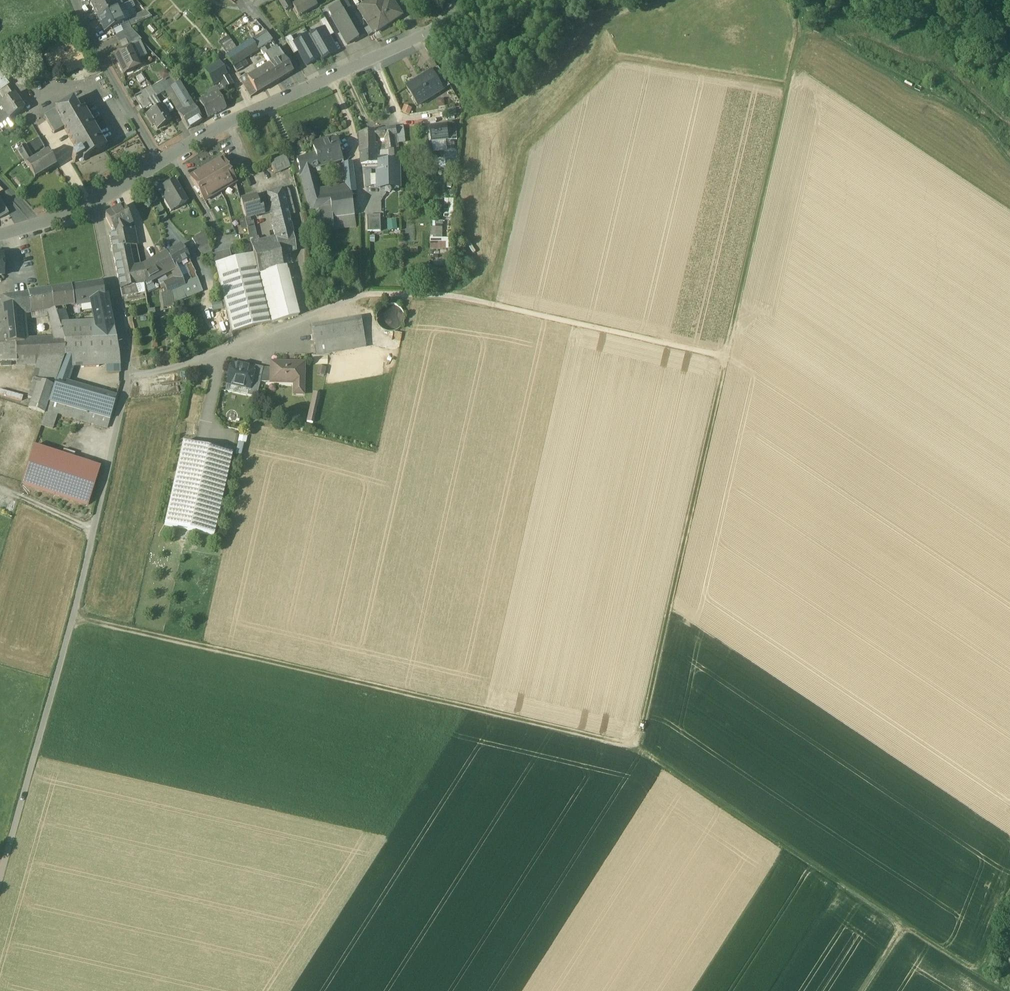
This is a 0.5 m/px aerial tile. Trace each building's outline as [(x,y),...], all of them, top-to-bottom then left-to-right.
[(91,3),(98,18),(116,10),(112,0),(98,0),(92,3),(91,3)] [(288,0),(280,0),(286,11),(292,7),(288,0)] [(294,6),(299,16),(318,5),(315,0),(303,0),(294,6)] [(346,0),(330,9),(335,18),(333,19),(348,45),(360,38),(361,34),(364,32),(346,0)] [(383,0),(374,0),(364,7),(370,17),(371,16),(380,30),(402,16),(393,1),(386,5),(383,0)] [(380,30),(371,16),(370,17),(364,7),(359,10),(370,27),(374,34),(380,30)] [(116,10),(98,18),(104,33),(123,24),(116,10)] [(147,12),(129,20),(132,26),(152,17),(147,12)] [(325,29),(329,38),(334,35),(326,20),(321,23),(325,29)] [(370,27),(365,30),(369,37),(374,34),(370,27)] [(131,29),(117,35),(121,43),(126,41),(126,40),(137,35),(131,29)] [(325,29),(310,38),(323,60),(337,52),(329,38),(325,29)] [(273,41),(266,31),(262,33),(268,44),(273,41)] [(268,44),(262,33),(258,36),(264,46),(268,44)] [(137,35),(126,40),(126,41),(129,47),(142,41),(137,35)] [(299,52),(307,65),(322,57),(310,38),(309,35),(295,43),(299,52)] [(258,36),(252,40),(259,50),(264,46),(258,36)] [(294,55),(299,52),(295,43),(291,37),(285,40),(294,55)] [(252,40),(246,44),(252,54),(259,50),(252,40)] [(236,42),(229,46),(233,52),(240,48),(236,42)] [(233,52),(227,56),(233,66),(252,54),(246,44),(240,48),(233,52)] [(229,46),(223,50),(227,56),(233,52),(229,46)] [(134,47),(115,56),(124,75),(143,66),(134,47)] [(281,52),(275,56),(276,58),(278,61),(284,58),(281,52)] [(293,72),(284,58),(278,61),(287,76),(293,72)] [(278,61),(271,65),(280,80),(287,76),(278,61)] [(221,62),(205,71),(212,84),(220,80),(227,76),(228,75),(221,62)] [(271,65),(262,70),(271,85),(280,80),(271,65)] [(445,78),(439,67),(433,71),(433,73),(434,72),(439,81),(445,78)] [(250,78),(248,79),(257,93),(271,85),(262,70),(250,78)] [(433,73),(417,83),(416,81),(407,87),(418,105),(444,90),(439,81),(434,72),(433,73)] [(6,88),(9,86),(0,74),(0,92),(6,88)] [(257,93),(248,79),(250,78),(248,74),(242,78),(241,80),(251,97),(257,93)] [(174,75),(157,85),(162,93),(165,91),(172,88),(171,87),(179,82),(174,75)] [(227,76),(220,80),(225,89),(232,85),(227,76)] [(179,82),(171,87),(172,88),(165,91),(176,108),(182,104),(185,110),(193,104),(179,82)] [(152,88),(156,95),(157,96),(162,93),(157,85),(152,88)] [(151,86),(146,90),(151,98),(156,95),(152,88),(151,86)] [(0,92),(0,105),(12,96),(6,88),(0,92)] [(156,95),(151,98),(146,90),(139,94),(144,101),(139,104),(143,110),(149,106),(152,111),(162,105),(157,97),(157,96),(156,95)] [(218,92),(200,102),(208,118),(227,108),(218,92)] [(139,94),(134,97),(139,104),(144,101),(139,94)] [(0,105),(0,126),(24,109),(14,95),(12,96),(0,105)] [(106,149),(83,111),(80,113),(73,101),(45,117),(54,134),(64,128),(79,154),(72,158),(75,164),(82,160),(84,162),(106,149)] [(182,104),(176,108),(179,114),(185,110),(182,104)] [(179,114),(188,129),(203,120),(193,104),(185,110),(179,114)] [(152,111),(146,115),(153,126),(155,124),(158,129),(171,120),(162,105),(152,111)] [(149,106),(143,110),(146,115),(152,111),(149,106)] [(401,112),(409,114),(411,108),(403,106),(401,112)] [(456,108),(445,110),(447,116),(457,114),(456,108)] [(447,125),(431,126),(432,141),(446,140),(448,140),(448,139),(447,129),(447,125)] [(403,126),(396,128),(398,136),(394,136),(395,140),(395,143),(405,142),(403,126)] [(396,128),(384,131),(386,138),(394,136),(398,136),(396,128)] [(457,128),(447,129),(448,139),(454,139),(454,140),(457,140),(457,128)] [(384,131),(374,133),(376,140),(386,138),(384,131)] [(374,133),(361,136),(361,152),(377,151),(377,144),(376,144),(375,140),(376,140),(374,133)] [(338,139),(323,143),(322,141),(313,143),(317,155),(298,159),(311,209),(322,208),(321,196),(313,168),(344,160),(338,139)] [(454,139),(448,139),(448,140),(446,140),(447,151),(455,150),(454,140),(454,139)] [(395,140),(390,140),(390,143),(387,143),(387,150),(396,149),(395,143),(395,140)] [(25,146),(18,150),(26,164),(33,160),(25,146)] [(377,151),(361,152),(361,165),(378,164),(378,157),(377,151)] [(399,151),(390,151),(391,157),(391,163),(380,164),(380,172),(378,172),(378,173),(378,187),(402,186),(401,163),(400,163),(399,151)] [(33,160),(26,164),(35,179),(56,166),(48,152),(33,160)] [(286,157),(271,163),(275,174),(291,168),(286,157)] [(222,159),(207,168),(221,192),(236,183),(222,159)] [(353,162),(346,163),(349,191),(353,191),(357,191),(353,162)] [(207,168),(191,177),(205,201),(221,192),(207,168)] [(378,173),(366,173),(367,187),(378,187),(378,173)] [(175,180),(164,187),(168,193),(177,208),(187,202),(175,180)] [(290,192),(286,190),(283,191),(288,210),(289,216),(295,215),(290,192)] [(283,191),(268,195),(275,221),(283,219),(281,212),(288,210),(283,191)] [(349,191),(329,195),(332,218),(333,218),(356,215),(353,191),(349,191)] [(177,208),(168,193),(162,196),(171,212),(177,208)] [(329,195),(321,196),(322,208),(323,229),(327,228),(334,227),(333,218),(332,218),(329,195)] [(256,198),(241,202),(246,219),(250,218),(264,214),(262,204),(258,205),(256,198)] [(8,213),(0,199),(0,218),(8,213)] [(124,206),(106,215),(115,232),(115,233),(133,224),(124,206)] [(288,210),(281,212),(283,219),(275,221),(277,230),(292,226),(289,216),(288,210)] [(356,215),(333,218),(334,227),(327,228),(328,231),(357,227),(356,215)] [(382,232),(381,215),(368,216),(369,232),(382,232)] [(251,222),(250,218),(246,219),(249,232),(255,231),(253,222),(251,222)] [(386,221),(388,230),(396,229),(395,219),(386,221)] [(430,220),(429,235),(443,235),(443,221),(430,220)] [(133,224),(115,233),(115,232),(110,234),(121,288),(136,285),(145,283),(142,267),(133,269),(129,247),(137,246),(133,224)] [(277,230),(274,231),(276,239),(294,235),(292,226),(277,230)] [(255,231),(249,232),(251,240),(258,239),(255,231)] [(204,232),(193,239),(199,250),(210,244),(204,232)] [(294,235),(276,239),(276,241),(280,256),(281,255),(297,251),(294,235)] [(428,248),(445,248),(445,238),(429,238),(428,248)] [(276,241),(259,246),(253,247),(254,255),(259,274),(260,274),(284,268),(281,255),(280,256),(276,241)] [(181,245),(167,253),(171,261),(173,260),(176,266),(177,266),(177,267),(190,260),(181,245)] [(230,251),(213,255),(216,264),(232,260),(230,251)] [(167,253),(152,262),(162,277),(169,273),(168,270),(172,268),(176,266),(173,260),(171,261),(167,253)] [(216,264),(215,265),(233,333),(272,323),(260,274),(259,274),(254,255),(232,260),(216,264)] [(190,260),(177,267),(182,277),(185,285),(182,287),(187,298),(203,291),(196,273),(196,272),(190,260)] [(152,262),(143,267),(146,285),(162,277),(152,262)] [(176,266),(172,268),(177,279),(182,277),(177,267),(177,266),(176,266)] [(284,268),(260,274),(272,323),(299,316),(286,267),(284,268)] [(177,279),(165,284),(168,292),(172,291),(182,287),(185,285),(182,277),(177,279)] [(102,283),(71,288),(74,305),(92,302),(93,310),(108,307),(107,296),(105,296),(102,283)] [(136,285),(121,288),(123,297),(138,294),(136,285)] [(71,288),(51,291),(54,308),(63,307),(74,305),(71,288)] [(51,291),(20,295),(22,313),(31,312),(54,308),(51,291)] [(172,291),(168,292),(163,294),(165,308),(173,307),(174,307),(174,306),(175,306),(172,291)] [(20,295),(2,298),(2,303),(6,344),(6,345),(15,344),(24,343),(22,313),(20,295)] [(69,327),(64,311),(63,307),(54,308),(55,312),(65,340),(73,340),(69,327)] [(110,307),(93,310),(95,325),(69,327),(73,340),(65,340),(65,356),(81,356),(99,355),(119,354),(110,307)] [(65,340),(55,312),(52,313),(53,321),(56,341),(65,340)] [(361,317),(324,324),(326,342),(364,335),(361,317)] [(324,324),(311,326),(314,344),(326,342),(324,324)] [(326,342),(314,344),(316,356),(366,347),(364,335),(326,342)] [(56,341),(24,343),(15,344),(15,358),(16,358),(26,358),(65,356),(65,340),(56,341)] [(6,345),(6,344),(0,345),(0,362),(16,362),(16,358),(15,358),(15,344),(6,345)] [(119,354),(99,355),(99,367),(120,367),(119,354)] [(99,355),(81,356),(81,368),(99,367),(99,355)] [(65,356),(26,358),(27,365),(39,365),(35,378),(56,383),(65,356)] [(81,356),(65,356),(56,383),(49,402),(110,421),(117,397),(67,383),(72,368),(81,368),(81,356)] [(304,364),(271,363),(271,369),(270,381),(271,381),(271,383),(294,383),(294,395),(304,396),(304,364)] [(253,370),(231,365),(227,385),(248,389),(249,387),(250,387),(254,370),(253,370)] [(263,369),(254,367),(253,370),(254,370),(250,387),(249,387),(248,389),(247,396),(257,399),(260,383),(263,369)] [(271,369),(263,369),(260,383),(271,383),(271,381),(270,381),(271,369)] [(56,383),(35,378),(28,398),(32,400),(29,409),(45,414),(46,411),(49,402),(56,383)] [(310,423),(319,394),(312,392),(303,421),(310,423)] [(110,421),(49,402),(46,411),(57,414),(107,429),(110,421)] [(57,414),(46,411),(45,414),(41,426),(53,429),(57,414)] [(232,454),(183,443),(165,525),(214,536),(232,454)] [(236,443),(234,450),(242,452),(243,444),(236,443)] [(101,467),(34,446),(22,484),(88,506),(101,467)]
